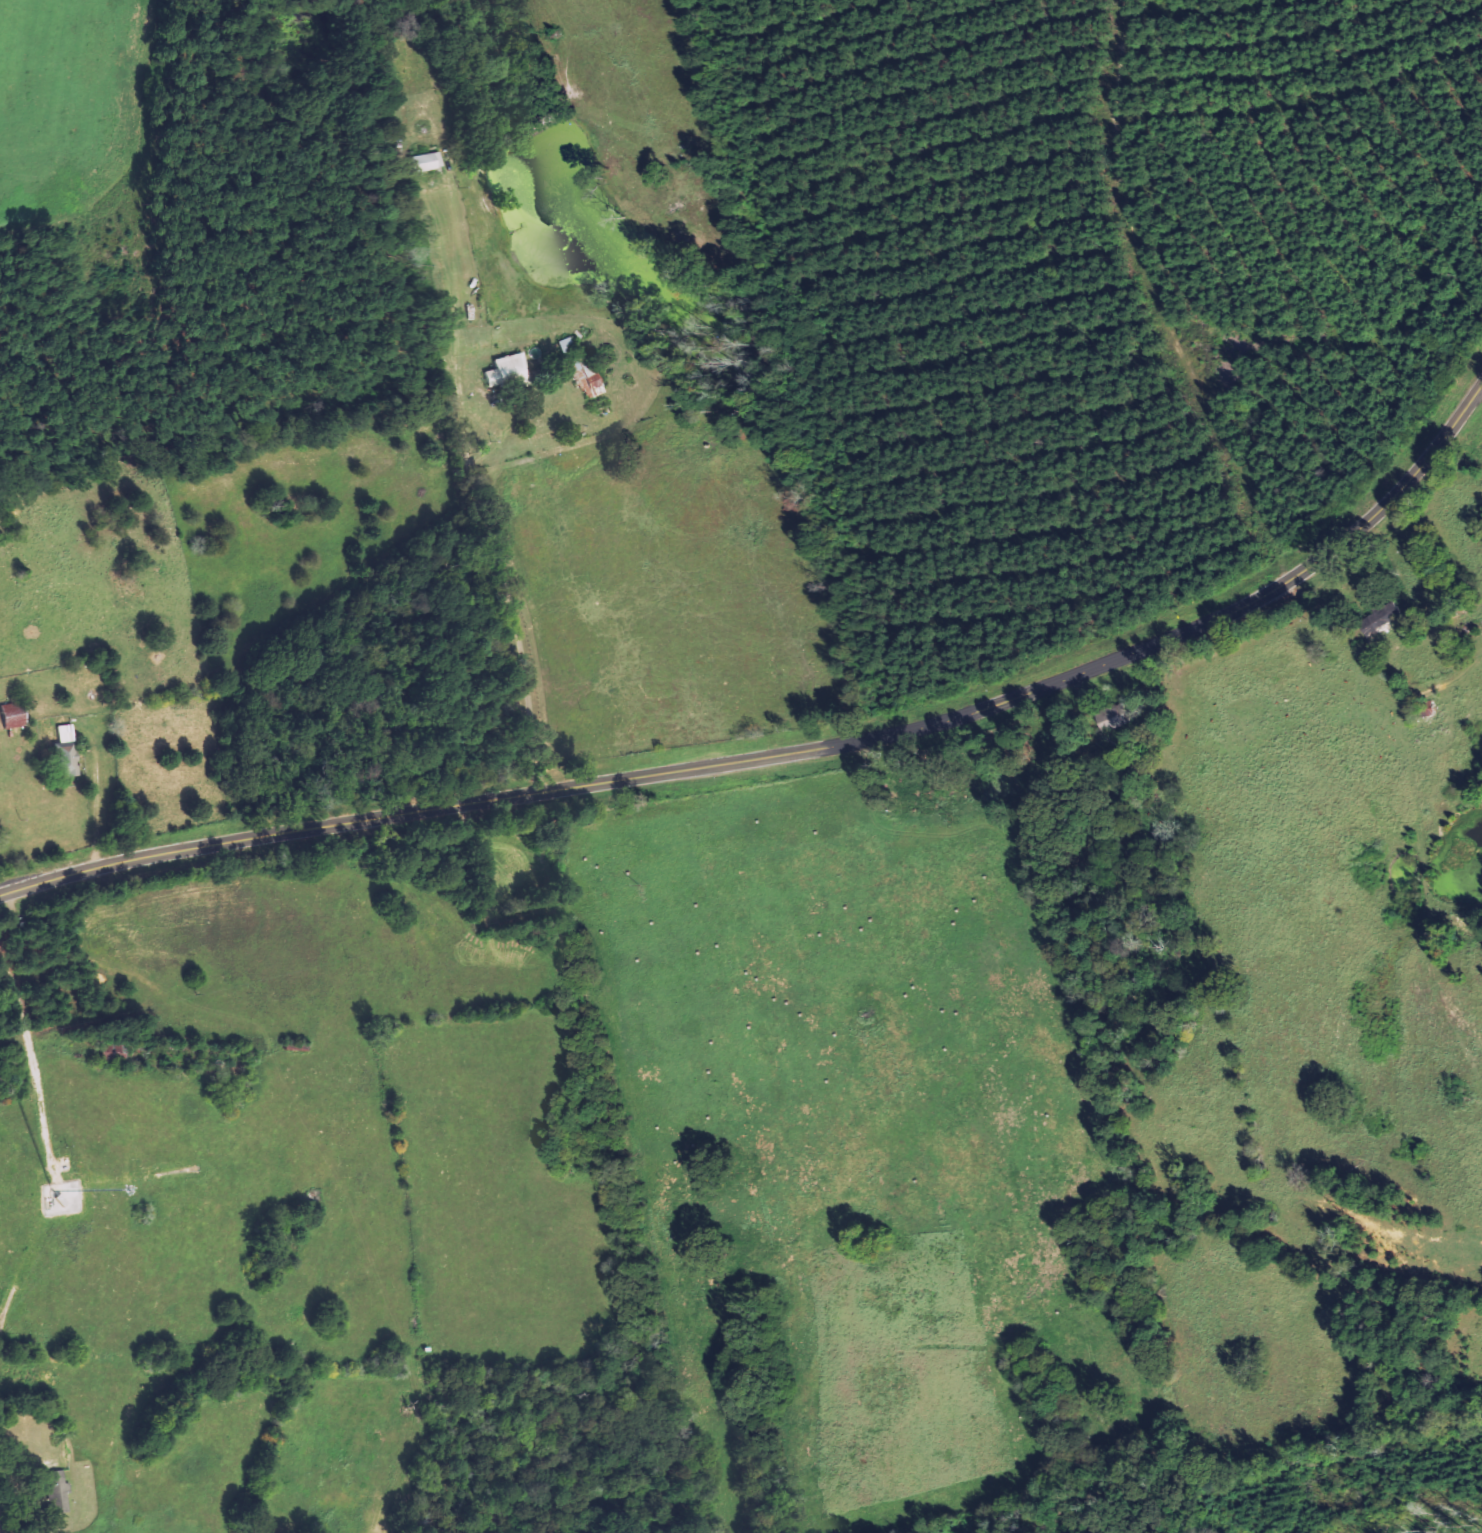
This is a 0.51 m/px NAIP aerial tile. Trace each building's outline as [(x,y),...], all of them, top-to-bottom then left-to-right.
[(447,168),(443,152),(424,157),(428,173),(447,168)] [(488,372),(492,390),(534,382),(528,353),(498,359),(500,369),(488,372)] [(589,399),(607,394),(602,372),(584,376),(589,399)] [(1379,608),(1381,614),(1366,621),(1371,633),(1408,618),(1400,600),(1379,608)] [(5,706),(9,728),(31,725),(27,702),(5,706)] [(63,738),(76,738),(76,726),(63,727),(63,738)] [(73,1493),(68,1470),(49,1474),(54,1497),(73,1493)]
